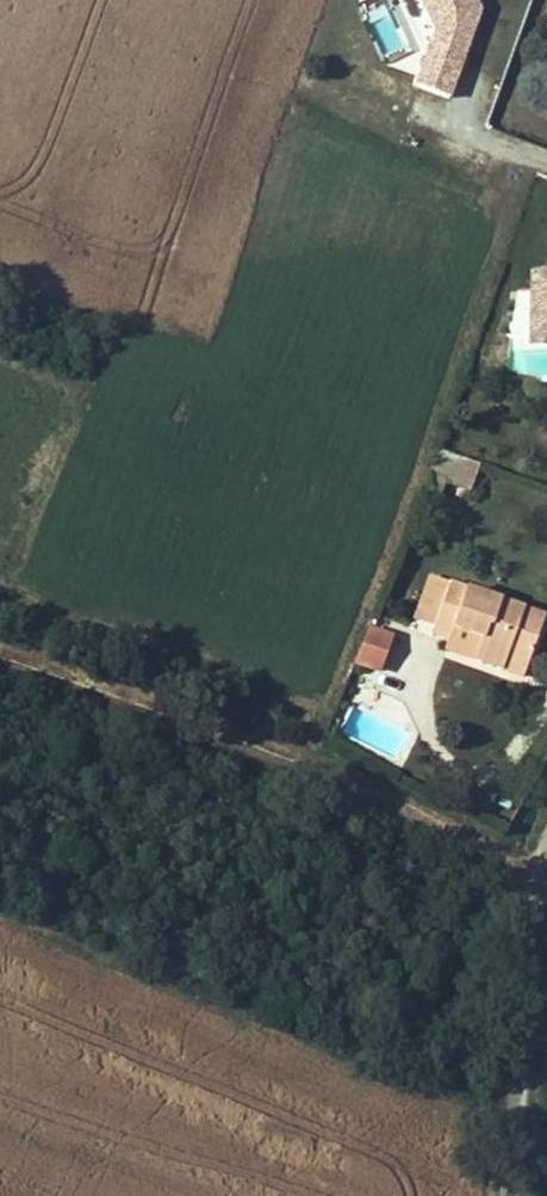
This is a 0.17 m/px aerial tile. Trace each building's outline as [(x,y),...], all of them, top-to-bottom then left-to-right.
[(474,0),(433,0),(409,86),(448,97),(474,0)] [(533,276),(538,324),(546,323),(546,275),(533,276)] [(538,324),(529,325),(527,344),(539,343),(546,343),(546,323),(538,324)] [(454,479),(461,459),(440,451),(432,470),(432,471),(447,476),(454,479)] [(439,497),(447,476),(432,471),(424,491),(439,497)] [(434,627),(450,582),(431,575),(414,620),(434,627)] [(529,662),(545,617),(450,582),(434,627),(450,633),(452,628),(480,638),(475,651),(472,659),(502,670),(508,655),(529,662)] [(447,641),(450,633),(434,627),(431,635),(447,641)] [(475,651),(480,638),(452,628),(450,633),(447,641),(475,651)] [(379,672),(391,637),(369,629),(354,663),(379,672)] [(523,678),(529,662),(508,655),(502,670),(523,678)]
